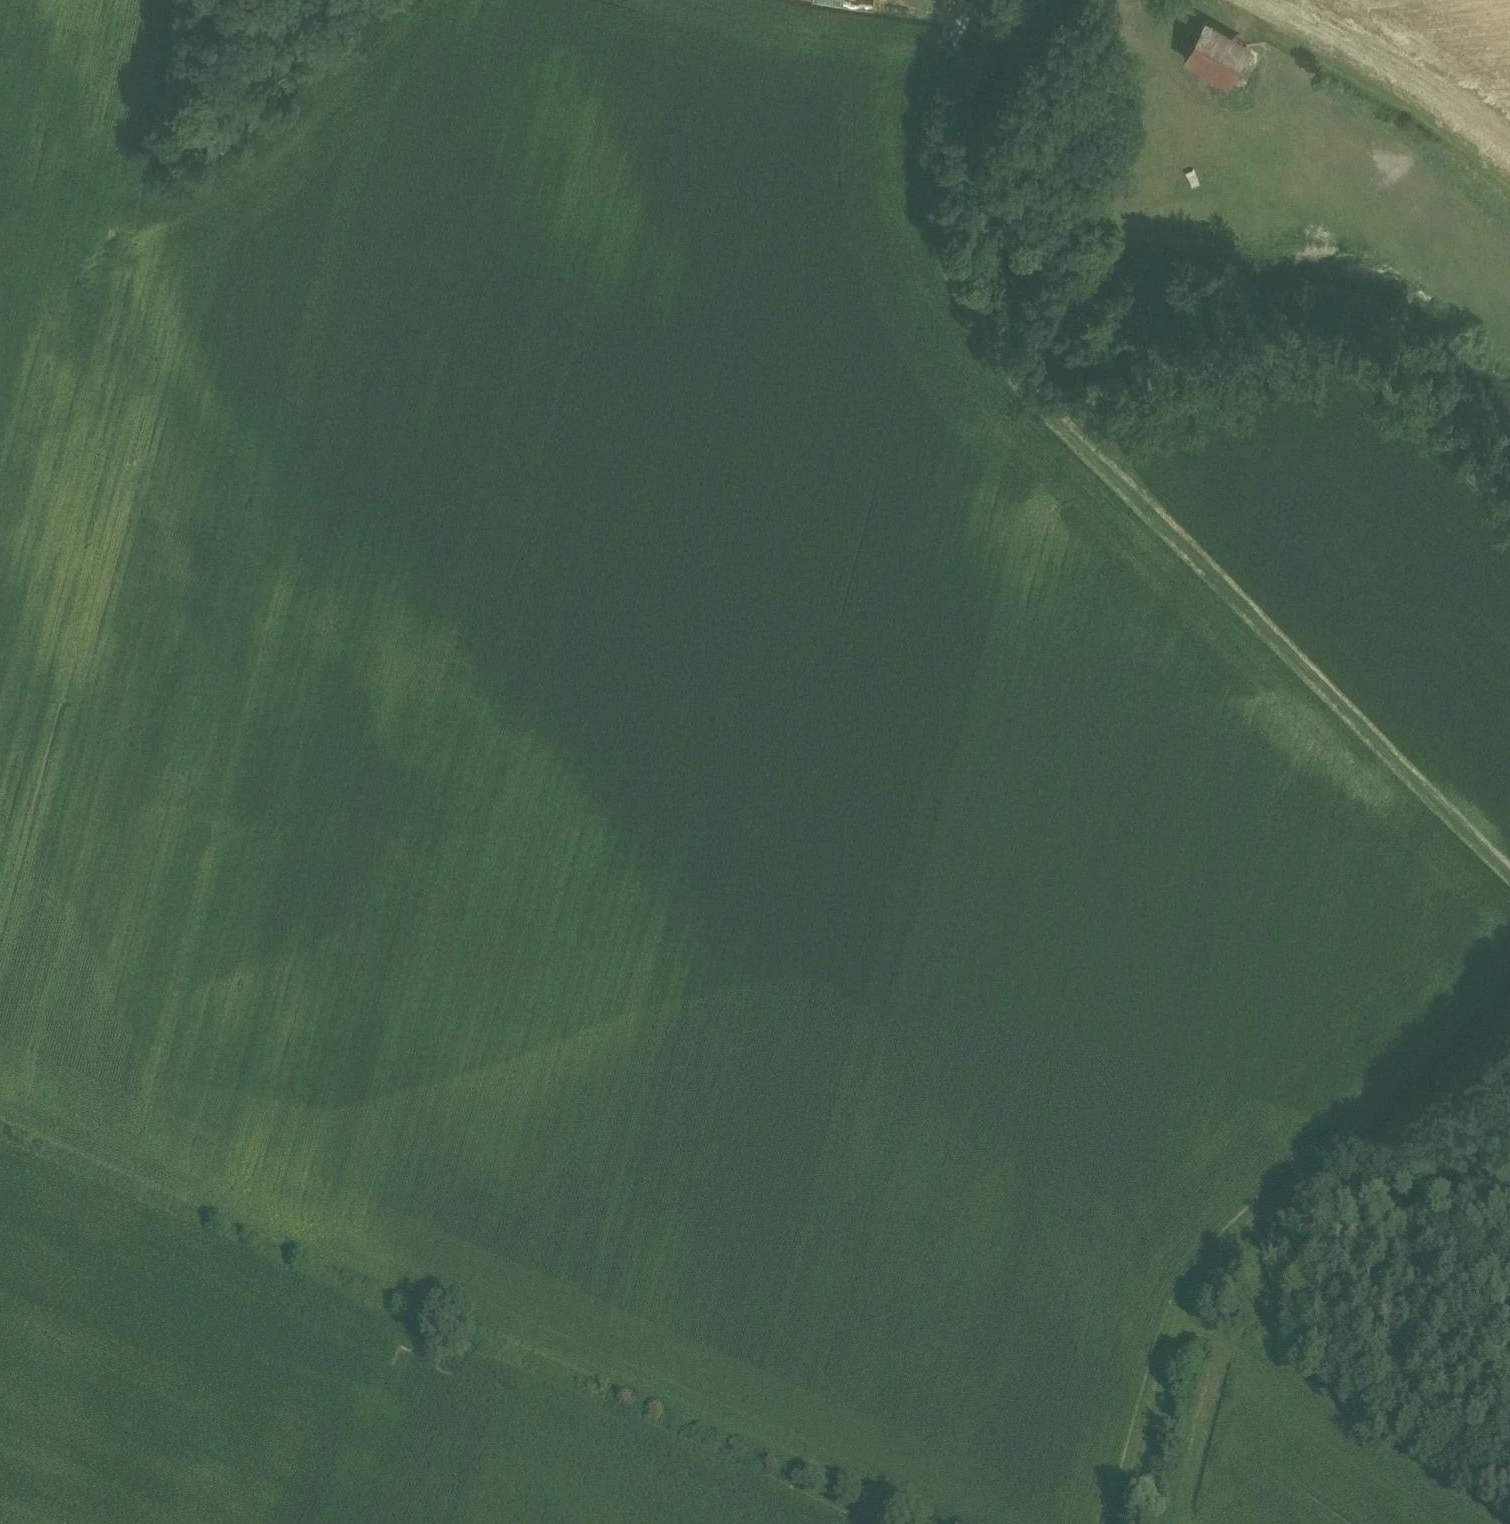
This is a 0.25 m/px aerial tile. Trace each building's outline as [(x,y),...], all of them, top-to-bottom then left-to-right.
[(873,0),(838,0),(837,6),(872,11),(873,0)] [(1247,46),(1205,23),(1185,58),(1227,82),(1247,46)]
